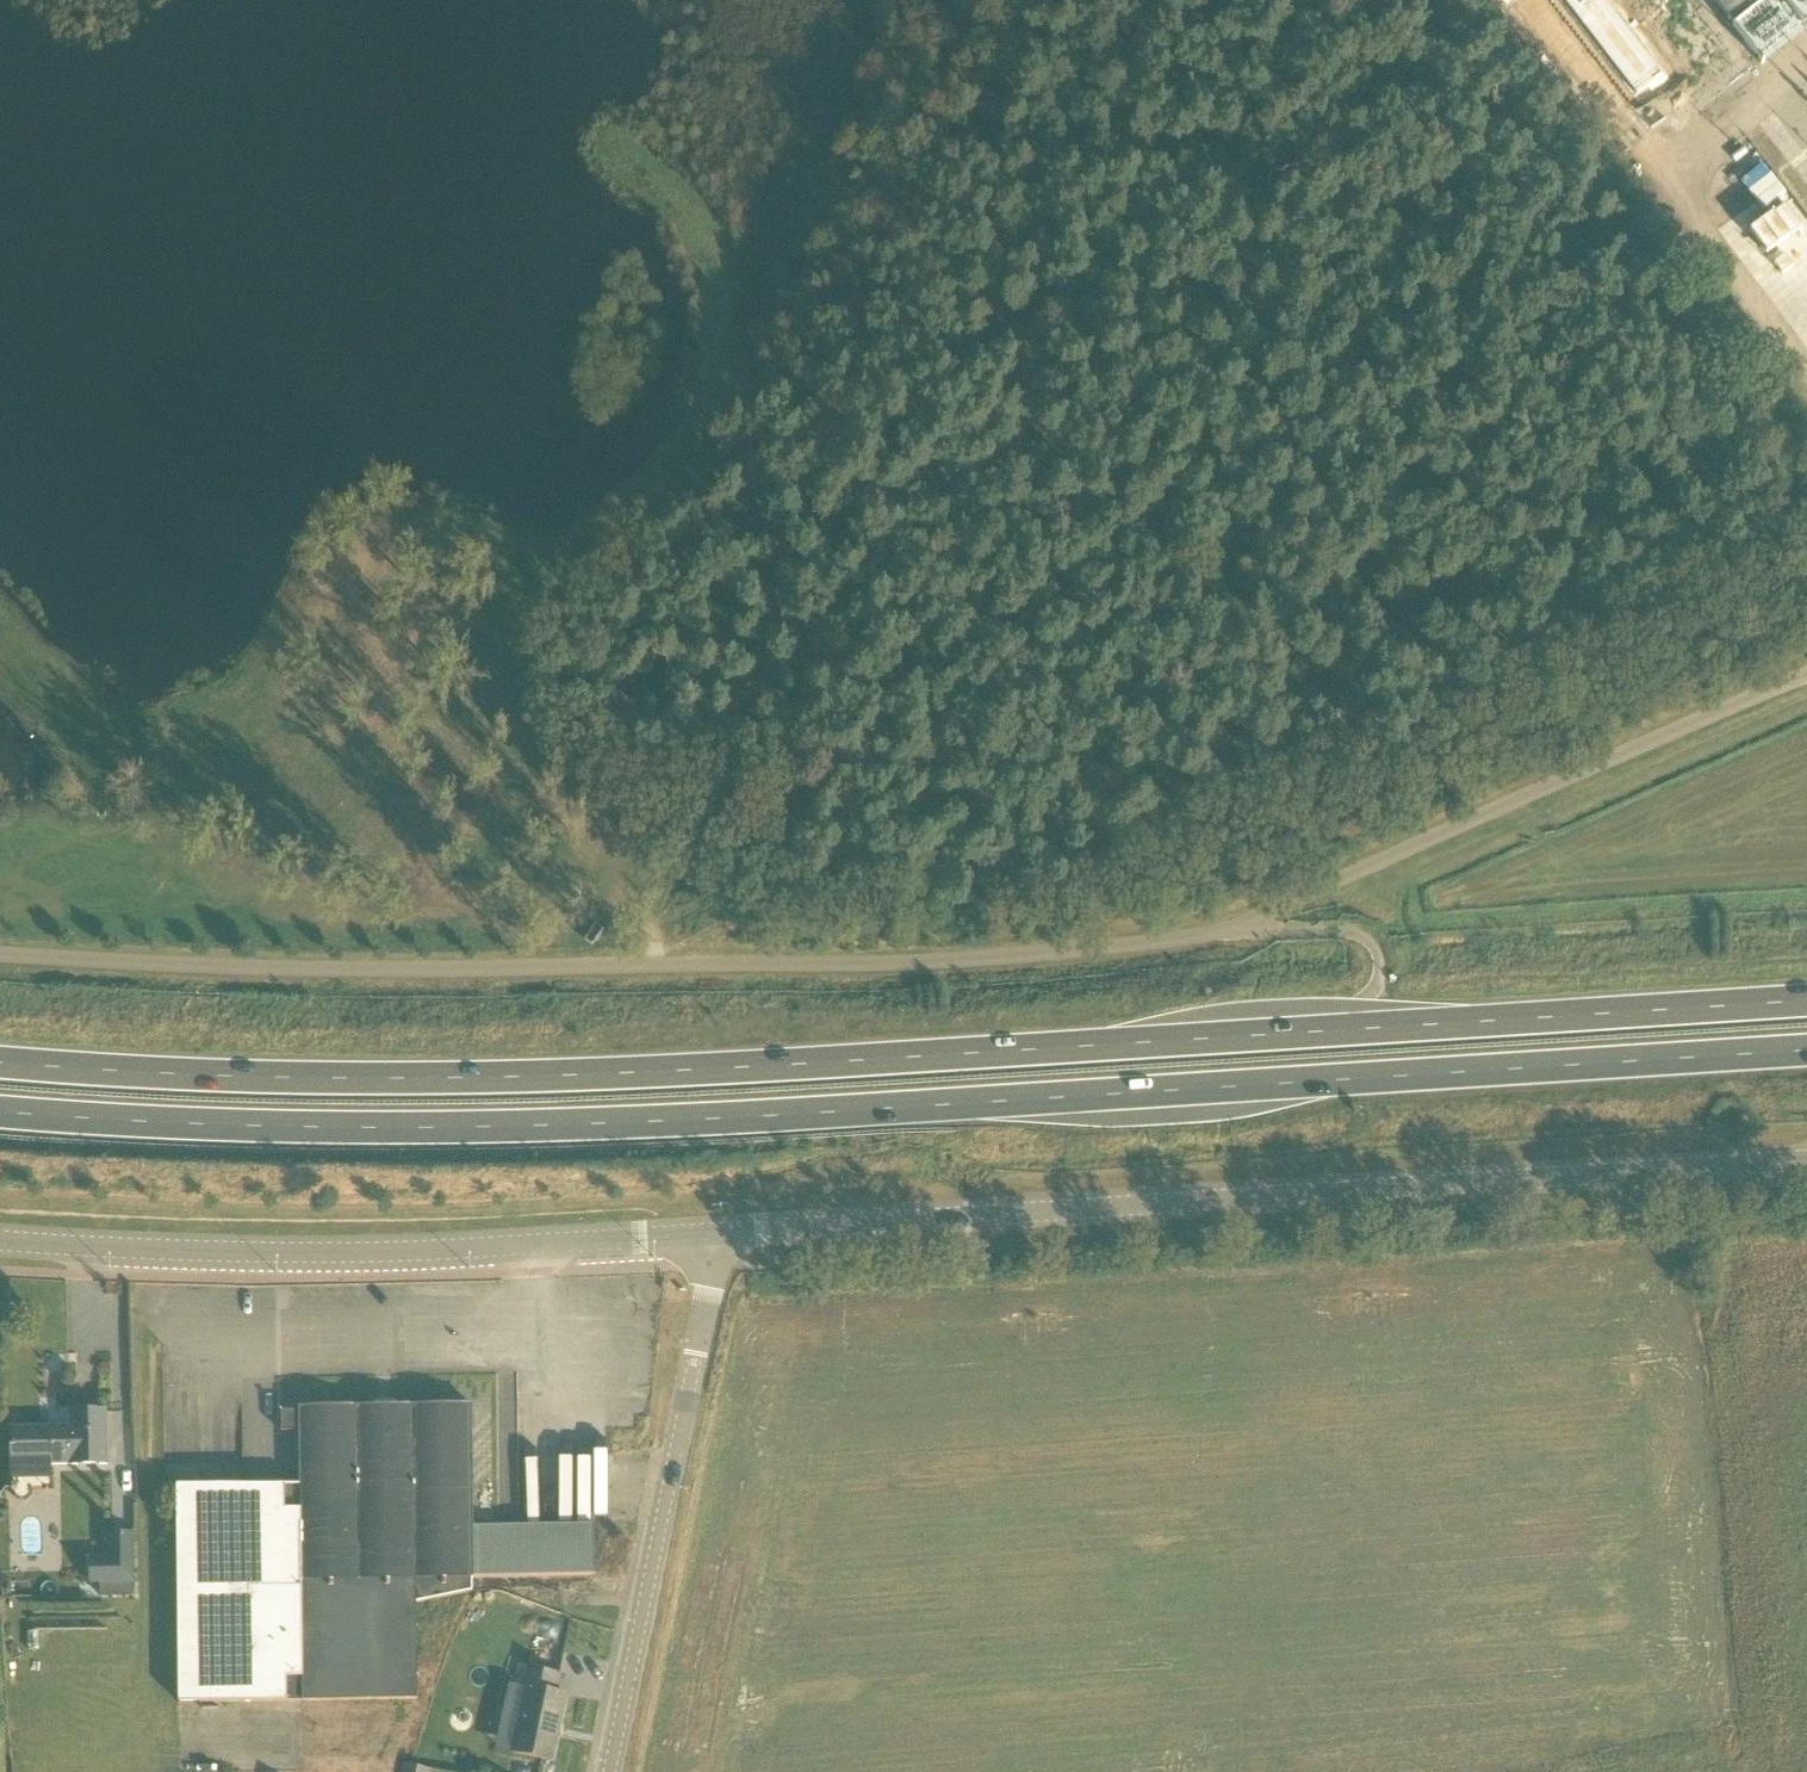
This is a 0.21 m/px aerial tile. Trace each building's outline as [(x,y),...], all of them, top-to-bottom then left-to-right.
[(1632,81),(1659,60),(1614,0),(1571,0),(1632,81)] [(1760,64),(1806,29),(1806,0),(1712,0),(1733,26),(1732,26),(1760,64)] [(300,1408),(300,1413),(300,1429),(300,1461),(300,1485),(285,1485),(177,1486),(178,1605),(179,1679),(179,1703),(418,1700),(417,1603),(473,1592),(472,1578),(474,1578),(474,1577),(595,1576),(594,1526),(542,1526),(474,1528),(473,1405),(453,1406),(433,1406),(340,1408),(319,1408),(300,1408)] [(12,1429),(13,1480),(54,1479),(53,1466),(108,1465),(107,1411),(71,1412),(71,1427),(12,1429)] [(284,1429),(300,1429),(300,1413),(284,1413),(284,1429)] [(108,1583),(136,1583),(135,1533),(107,1534),(108,1565),(108,1583)] [(530,1688),(516,1753),(553,1761),(567,1694),(557,1692),(560,1675),(528,1668),(524,1687),(530,1688)]
